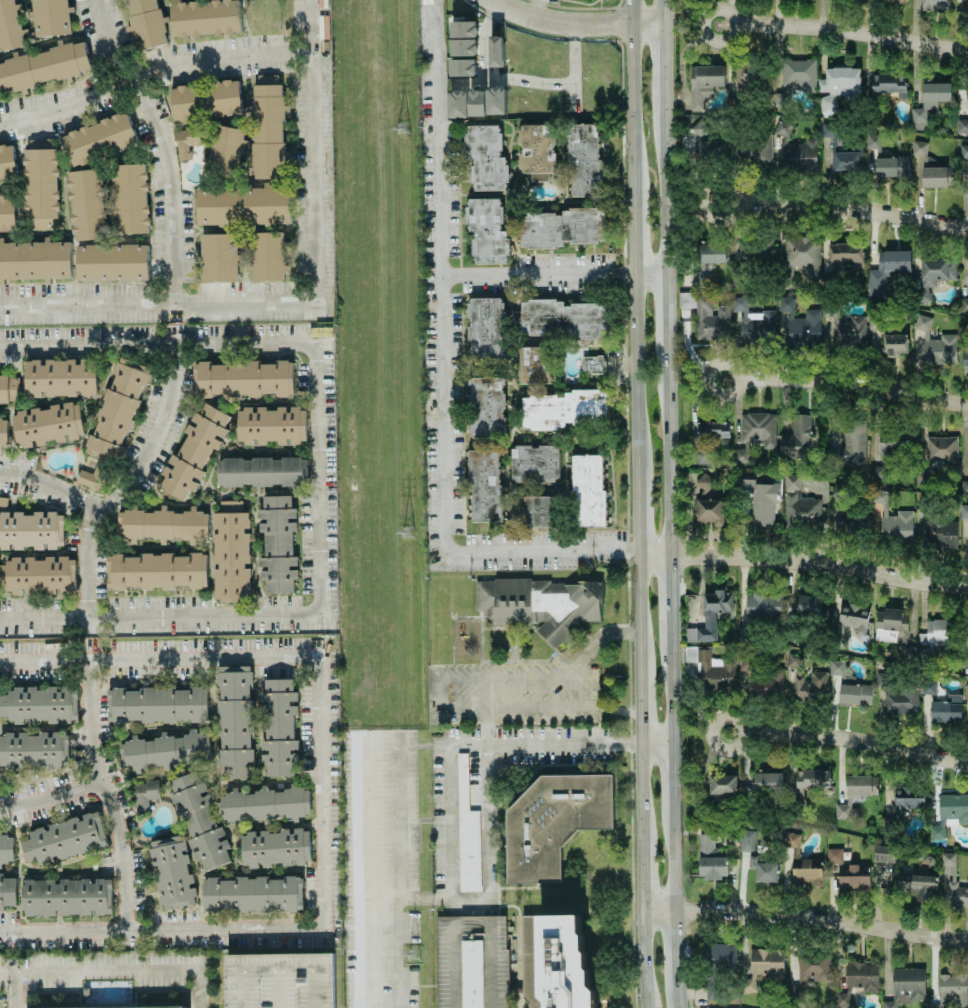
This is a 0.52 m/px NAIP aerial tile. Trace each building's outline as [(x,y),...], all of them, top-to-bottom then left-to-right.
[(25,46),(23,35),(24,35),(17,7),(15,7),(14,0),(0,0),(0,52),(25,46)] [(71,34),(68,0),(31,0),(34,37),(71,34)] [(133,32),(132,32),(137,51),(168,44),(162,20),(163,20),(159,0),(125,0),(133,32)] [(239,0),(226,0),(170,3),(172,37),(241,33),(239,0)] [(951,10),(951,0),(921,0),(921,10),(951,10)] [(477,21),(450,21),(451,38),(478,38),(477,21)] [(489,67),(503,67),(503,36),(490,36),(489,67)] [(450,39),(451,56),(478,56),(477,39),(450,39)] [(1,94),(24,89),(24,87),(69,76),(91,70),(84,40),(63,45),(63,46),(15,57),(16,59),(0,63),(0,92),(1,94)] [(449,60),(450,76),(476,76),(476,59),(449,60)] [(782,92),(816,91),(815,60),(782,60),(782,92)] [(734,87),(768,90),(770,64),(736,61),(734,87)] [(689,66),(690,112),(704,111),(704,98),(713,98),(713,87),(724,86),(724,66),(689,66)] [(860,66),(825,66),(825,79),(817,79),(817,94),(820,94),(820,115),(835,115),(835,95),(860,95),(860,66)] [(871,92),(905,93),(906,75),(872,73),(871,92)] [(283,179),(284,158),(286,105),(281,105),(283,75),(257,74),(257,84),(254,84),(251,153),(250,178),(283,179)] [(173,120),(242,115),(239,81),(170,86),(173,120)] [(921,83),(922,108),(910,108),(911,130),(926,129),(925,110),(937,109),(937,102),(953,101),(952,83),(921,83)] [(448,116),(506,116),(505,89),(448,90),(448,116)] [(138,145),(128,112),(62,134),(72,167),(138,145)] [(688,120),(686,139),(689,139),(689,146),(699,147),(700,133),(701,133),(702,122),(688,120)] [(788,136),(791,124),(776,121),(773,133),(788,136)] [(245,130),(215,124),(208,157),(202,156),(200,167),(237,174),(245,130)] [(520,173),(554,172),(553,124),(519,125),(520,173)] [(569,124),(569,197),(599,196),(599,124),(569,124)] [(832,137),(832,124),(821,124),(821,137),(832,137)] [(464,126),(464,160),(471,159),(471,191),(507,190),(506,157),(501,157),(500,125),(464,126)] [(190,160),(189,146),(201,145),(199,127),(174,129),(177,161),(190,160)] [(880,135),(866,134),(866,149),(880,149),(880,135)] [(816,141),(803,140),(803,143),(787,143),(787,136),(780,136),(779,170),(816,171),(816,141)] [(737,166),(771,167),(771,138),(738,138),(737,166)] [(57,149),(50,149),(50,139),(28,140),(29,150),(23,150),(26,230),(53,229),(52,219),(60,218),(57,149)] [(728,142),(699,141),(699,157),(728,158),(728,142)] [(926,156),(927,142),(912,141),(912,155),(926,156)] [(959,145),(960,159),(967,159),(967,145),(959,145)] [(17,180),(14,146),(0,147),(0,182),(17,180)] [(861,151),(833,152),(834,171),(862,170),(861,151)] [(875,177),(908,177),(907,157),(874,157),(875,177)] [(149,234),(147,164),(114,165),(115,234),(149,234)] [(922,188),(952,187),(951,167),(921,167),(922,188)] [(107,239),(103,169),(69,171),(72,241),(107,239)] [(196,188),(197,225),(291,224),(290,188),(269,188),(269,187),(196,188)] [(16,231),(15,196),(0,196),(0,231),(16,231)] [(500,198),(466,199),(466,232),(472,232),(473,264),(508,263),(507,231),(501,231),(500,198)] [(604,243),(604,208),(561,209),(561,213),(527,214),(527,227),(519,227),(519,249),(555,248),(555,247),(563,247),(563,244),(604,243)] [(284,280),(283,270),(290,270),(290,265),(288,265),(288,241),(283,241),(283,232),(253,232),(253,267),(247,267),(247,272),(253,272),(254,281),(284,280)] [(238,282),(238,254),(237,254),(237,234),(200,234),(199,262),(203,262),(202,282),(238,282)] [(784,237),(784,267),(805,266),(805,278),(819,278),(819,236),(784,237)] [(772,245),(747,238),(742,256),(767,263),(772,245)] [(4,282),(4,279),(48,279),(71,278),(71,242),(50,242),(50,241),(0,242),(0,282),(4,282)] [(827,244),(827,262),(863,262),(862,243),(827,244)] [(726,263),(726,244),(696,244),(697,263),(726,263)] [(148,281),(148,245),(76,245),(76,281),(148,281)] [(911,276),(911,251),(877,251),(877,270),(867,270),(867,297),(890,297),(890,277),(911,276)] [(955,280),(955,259),(919,259),(920,302),(929,302),(929,288),(936,288),(936,280),(955,280)] [(691,275),(695,286),(708,282),(703,270),(691,275)] [(695,340),(729,339),(728,306),(716,306),(716,314),(712,314),(711,293),(678,294),(679,308),(695,308),(695,340)] [(774,312),(747,312),(747,297),(732,297),(732,311),(740,311),(740,343),(774,343),(774,312)] [(503,357),(502,298),(468,298),(469,358),(503,357)] [(967,311),(967,298),(959,298),(960,312),(967,311)] [(520,337),(606,336),(606,304),(563,304),(563,300),(520,300),(520,337)] [(819,310),(804,310),(804,318),(792,318),(792,302),(778,302),(778,311),(786,311),(786,346),(819,346),(819,310)] [(865,315),(848,315),(848,322),(837,322),(837,309),(824,309),(824,317),(832,317),(832,347),(865,347),(865,315)] [(868,329),(877,329),(878,316),(868,316),(868,329)] [(907,334),(884,335),(884,358),(898,358),(898,353),(908,353),(907,334)] [(549,346),(518,347),(519,384),(550,383),(549,346)] [(582,374),(606,373),(605,355),(581,356),(582,374)] [(151,368),(120,358),(110,389),(107,388),(92,436),(89,435),(84,453),(116,463),(126,431),(130,433),(151,368)] [(25,396),(78,396),(97,396),(97,359),(78,359),(78,360),(43,360),(25,360),(25,396)] [(193,363),(194,390),(201,390),(201,397),(262,396),(261,393),(277,393),(277,396),(293,396),(293,361),(276,361),(193,363)] [(20,402),(19,376),(0,376),(0,402),(20,402)] [(469,378),(470,437),(504,436),(503,377),(469,378)] [(522,430),(565,429),(565,424),(608,424),(607,391),(562,391),(562,396),(521,396),(522,430)] [(12,413),(16,449),(34,447),(34,444),(55,442),(56,443),(67,442),(67,439),(83,437),(80,402),(61,404),(49,405),(49,408),(29,410),(29,411),(12,413)] [(184,501),(187,495),(197,488),(204,473),(200,468),(204,465),(210,454),(221,445),(224,438),(227,431),(224,428),(230,416),(205,403),(203,408),(193,416),(192,419),(188,425),(184,432),(189,437),(184,441),(176,456),(171,454),(168,461),(165,466),(154,487),(184,501)] [(237,409),(237,445),(255,445),(266,445),(266,440),(277,440),(277,444),(306,444),(306,408),(288,408),(288,406),(277,406),(277,409),(255,409),(237,409)] [(775,449),(775,413),(740,414),(741,449),(733,449),(734,463),(748,462),(748,443),(756,443),(756,449),(775,449)] [(812,414),(791,414),(791,434),(780,434),(780,457),(807,458),(808,444),(812,444),(812,414)] [(843,448),(828,449),(828,464),(865,464),(865,419),(843,419),(843,448)] [(698,439),(729,438),(729,421),(698,422),(698,439)] [(926,437),(926,462),(957,461),(956,436),(926,437)] [(559,446),(510,447),(511,482),(560,481),(559,446)] [(499,450),(468,450),(469,522),(500,521),(499,450)] [(602,455),(571,455),(571,502),(580,502),(580,526),(605,526),(605,489),(602,489),(602,455)] [(306,458),(217,458),(217,487),(306,486),(306,458)] [(92,474),(80,470),(76,482),(100,490),(107,467),(96,464),(92,474)] [(869,480),(882,480),(882,467),(870,467),(869,480)] [(784,526),(826,526),(826,507),(820,507),(820,494),(827,494),(826,476),(784,476),(784,526)] [(773,526),(774,504),(779,504),(779,484),(754,484),(754,479),(739,479),(739,502),(751,502),(750,526),(773,526)] [(292,556),(291,532),(296,532),(296,509),(291,509),(290,496),(262,496),(263,509),(258,510),(258,518),(266,518),(266,523),(258,523),(258,533),(263,532),(264,557),(260,557),(261,572),(259,572),(260,581),(265,581),(265,593),(293,592),(293,580),(298,580),(297,556),(292,556)] [(523,496),(523,526),(554,527),(555,497),(523,496)] [(45,513),(6,512),(7,498),(0,498),(0,549),(12,549),(12,550),(23,550),(23,545),(34,546),(34,550),(45,550),(45,548),(63,548),(64,513),(45,513)] [(696,523),(713,523),(712,526),(722,526),(723,500),(696,500),(696,523)] [(213,601),(250,601),(250,566),(249,531),(249,512),(241,512),(241,501),(222,501),(222,513),(212,513),(213,566),(213,601)] [(912,511),(896,511),(896,516),(884,516),(884,503),(872,503),(872,537),(912,537),(912,511)] [(967,519),(967,505),(960,505),(959,519),(967,519)] [(117,511),(118,539),(159,538),(160,545),(166,544),(166,539),(188,538),(189,545),(196,545),(196,539),(209,539),(207,512),(196,512),(196,506),(189,506),(189,512),(167,513),(167,509),(117,511)] [(845,533),(869,532),(868,514),(844,515),(845,533)] [(956,520),(925,520),(925,546),(940,546),(940,549),(956,549),(956,520)] [(106,554),(106,590),(124,590),(124,586),(140,586),(140,589),(207,588),(207,554),(174,554),(138,554),(138,557),(124,558),(124,553),(106,554)] [(68,560),(68,556),(57,556),(46,556),(46,560),(35,560),(35,558),(6,558),(6,565),(0,565),(0,585),(5,585),(5,594),(76,594),(76,560),(68,560)] [(474,582),(475,611),(485,610),(485,618),(494,618),(495,625),(539,624),(540,642),(582,640),(581,622),(596,621),(595,578),(474,582)] [(703,592),(703,628),(684,628),(684,642),(717,642),(716,617),(733,617),(732,592),(703,592)] [(745,594),(745,619),(781,620),(781,595),(745,594)] [(825,596),(798,595),(797,617),(824,619),(825,596)] [(837,624),(856,627),(854,634),(865,636),(869,607),(841,603),(837,624)] [(875,641),(896,642),(896,639),(906,640),(907,610),(883,610),(883,617),(876,616),(875,641)] [(918,633),(918,646),(952,646),(951,619),(925,620),(925,633),(918,633)] [(914,657),(915,646),(901,645),(900,657),(914,657)] [(699,662),(700,691),(744,691),(744,679),(736,679),(736,659),(710,659),(710,647),(684,647),(684,662),(699,662)] [(802,656),(787,654),(785,667),(800,669),(802,656)] [(843,675),(843,661),(829,660),(829,675),(843,675)] [(218,666),(218,765),(224,765),(224,778),(247,778),(247,765),(253,765),(253,750),(251,750),(252,684),(251,684),(251,667),(218,666)] [(749,673),(749,695),(782,694),(782,672),(749,673)] [(827,672),(810,672),(810,679),(794,679),(794,700),(827,701),(827,672)] [(297,776),(298,740),(293,740),(293,715),(297,715),(297,692),(292,692),(292,679),(264,679),(264,692),(262,692),(262,740),(261,740),(261,765),(265,765),(265,776),(297,776)] [(872,685),(839,684),(838,704),(871,706),(872,685)] [(883,712),(917,713),(917,685),(905,684),(905,692),(884,691),(883,712)] [(77,688),(59,687),(59,688),(8,687),(8,694),(0,694),(0,717),(8,717),(8,723),(25,723),(25,724),(36,724),(36,720),(47,720),(47,723),(77,723),(77,688)] [(207,722),(207,688),(108,688),(108,722),(207,722)] [(930,701),(929,723),(960,724),(961,695),(946,694),(945,701),(930,701)] [(450,710),(435,710),(435,723),(449,724),(450,710)] [(16,733),(16,734),(0,734),(0,768),(17,768),(17,769),(69,769),(68,732),(16,733)] [(120,770),(176,765),(176,763),(210,760),(208,732),(160,736),(160,737),(130,740),(130,741),(118,742),(120,770)] [(459,892),(481,891),(480,811),(468,811),(467,753),(457,753),(459,892)] [(796,770),(796,788),(829,788),(829,769),(796,770)] [(231,862),(226,849),(229,848),(222,825),(216,827),(209,804),(211,803),(200,770),(167,781),(179,817),(183,816),(190,839),(187,840),(195,862),(201,860),(204,871),(231,862)] [(753,792),(782,792),(782,772),(753,773),(753,792)] [(507,884),(561,883),(561,847),(577,829),(613,829),(613,775),(540,776),(506,812),(507,884)] [(736,775),(708,775),(708,796),(736,796),(736,775)] [(877,795),(877,776),(846,776),(846,795),(877,795)] [(158,782),(133,783),(134,813),(149,813),(148,799),(159,799),(158,782)] [(238,792),(238,791),(220,791),(221,821),(234,820),(234,823),(269,821),(269,820),(298,818),(298,816),(310,815),(309,788),(297,789),(296,783),(289,784),(290,790),(238,792)] [(915,787),(894,786),(894,809),(924,810),(924,793),(914,793),(915,787)] [(938,795),(938,818),(930,818),(930,841),(945,840),(945,824),(967,824),(967,794),(938,795)] [(835,819),(850,819),(850,805),(835,805),(835,819)] [(108,845),(99,810),(83,814),(83,820),(73,819),(49,825),(44,827),(28,831),(30,840),(20,842),(25,863),(44,864),(52,862),(57,860),(86,853),(86,847),(98,848),(108,845)] [(241,833),(242,868),(272,867),(272,863),(283,862),(283,865),(311,864),(309,828),(280,830),(280,831),(241,833)] [(777,883),(778,864),(754,863),(755,830),(740,829),(739,858),(747,858),(747,868),(755,869),(754,882),(777,883)] [(799,847),(799,834),(785,833),(784,847),(799,847)] [(727,857),(719,857),(719,848),(714,848),(714,834),(698,834),(699,878),(727,878),(727,857)] [(1,864),(1,862),(14,862),(13,835),(1,836),(1,835),(0,835),(0,864),(1,864)] [(162,910),(197,904),(184,835),(148,842),(151,861),(153,860),(162,910)] [(895,846),(874,846),(873,861),(895,862),(895,846)] [(842,848),(826,848),(826,864),(842,863),(842,848)] [(941,853),(941,866),(955,865),(955,853),(941,853)] [(792,858),(791,881),(810,882),(810,886),(822,886),(822,859),(792,858)] [(869,865),(838,864),(838,888),(868,889),(869,865)] [(14,878),(0,874),(0,911),(4,911),(5,906),(16,906),(16,878),(14,878)] [(936,894),(936,875),(899,875),(899,890),(916,890),(916,901),(926,901),(926,894),(936,894)] [(302,876),(202,879),(203,913),(303,910),(302,876)] [(22,916),(57,916),(57,915),(92,915),(112,915),(112,879),(93,879),(57,879),(57,880),(22,880),(22,916)] [(957,886),(957,882),(948,882),(947,907),(967,907),(967,887),(957,886)] [(595,988),(586,988),(583,914),(522,917),(526,1007),(596,1007),(595,988)] [(462,940),(462,1007),(484,1007),(483,940),(462,940)] [(736,944),(709,945),(710,970),(736,969),(736,944)] [(783,979),(783,949),(750,950),(750,980),(744,980),(745,991),(755,991),(755,979),(783,979)] [(227,1007),(334,1007),(333,953),(226,955),(227,1007)] [(830,956),(798,955),(797,983),(829,984),(830,956)] [(845,987),(862,987),(861,992),(877,993),(878,963),(846,962),(845,987)] [(892,1001),(881,1001),(881,1007),(896,1007),(896,1002),(924,1002),(924,968),(892,969),(892,1001)] [(938,975),(939,1000),(955,1000),(956,1007),(967,1007),(967,974),(938,975)] [(835,1007),(850,1007),(849,991),(835,991),(835,1007)]
